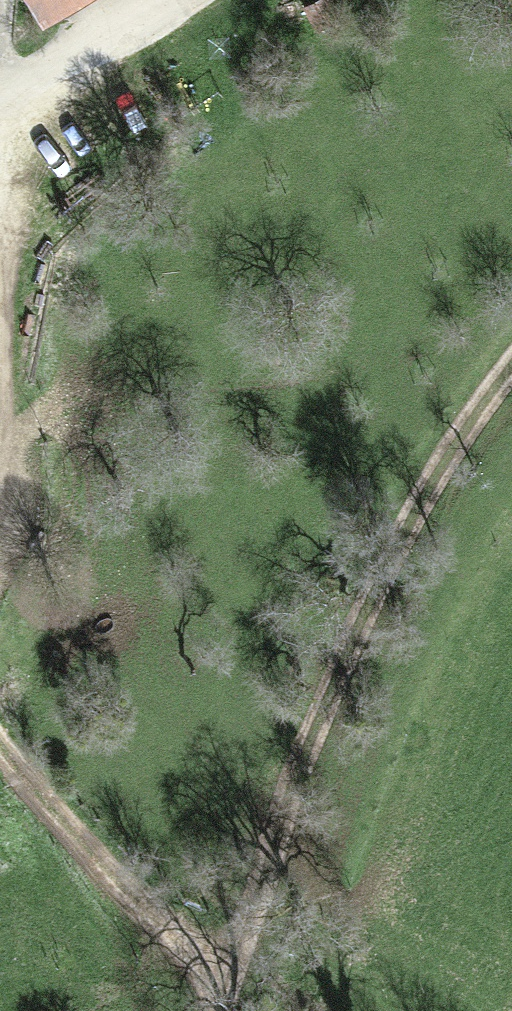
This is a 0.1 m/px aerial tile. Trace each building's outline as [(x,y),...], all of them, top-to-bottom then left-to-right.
[(69,24),(106,0),(54,0),(69,24)]
